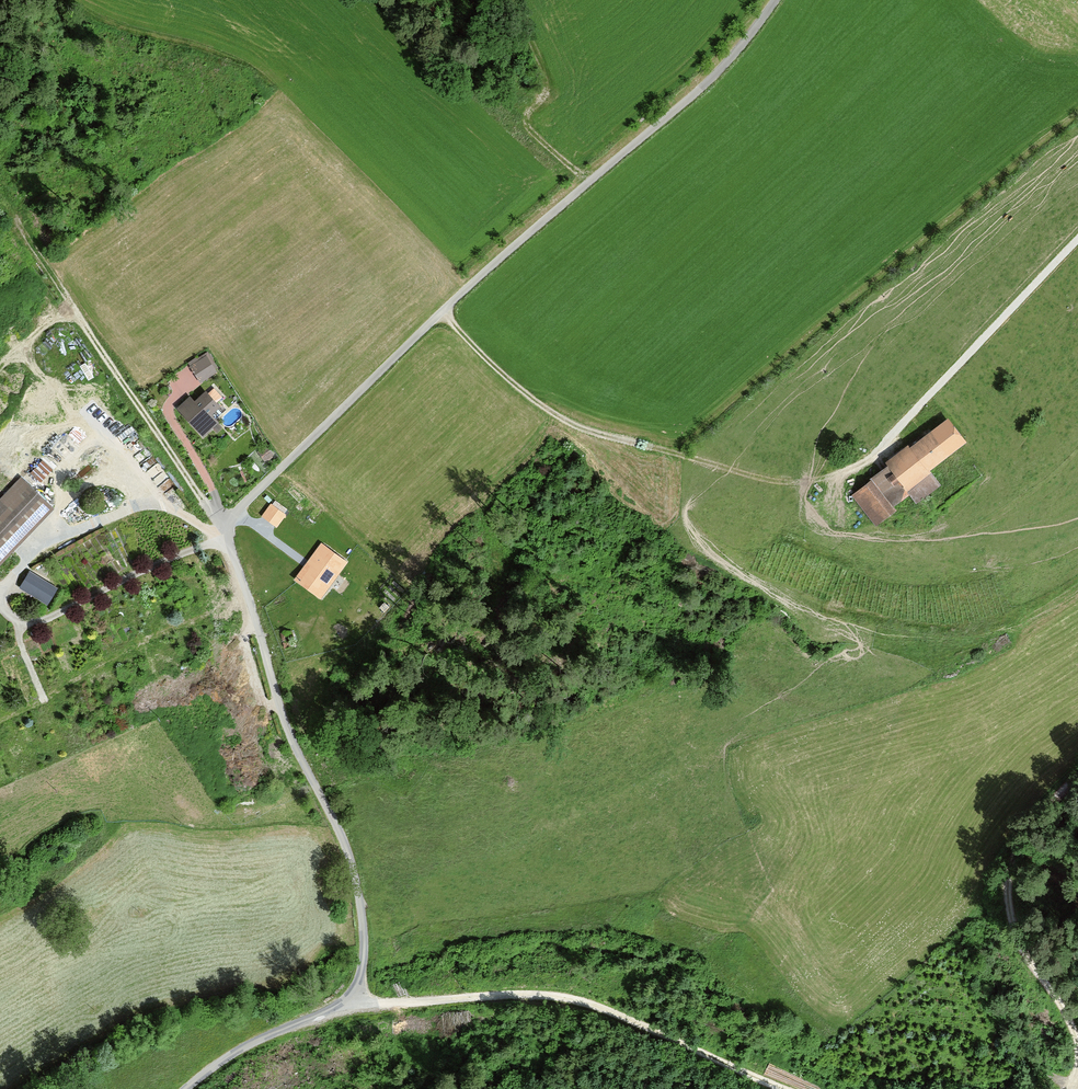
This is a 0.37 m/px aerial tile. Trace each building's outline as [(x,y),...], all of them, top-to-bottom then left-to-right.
[(190,360),(200,379),(219,369),(209,350),(190,360)] [(206,389),(196,397),(192,393),(178,406),(182,411),(195,425),(204,435),(219,421),(210,412),(219,403),(206,389)] [(944,456),(926,433),(906,448),(904,445),(880,463),(883,467),(848,494),(872,526),(891,511),(887,505),(902,493),(911,505),(936,486),(924,471),(944,456)] [(19,477),(0,497),(0,562),(52,507),(19,477)] [(272,500),(262,513),(278,524),(287,512),(272,500)] [(340,563),(319,546),(296,575),(316,592),(340,563)] [(56,588),(29,573),(22,586),(49,602),(56,588)]
